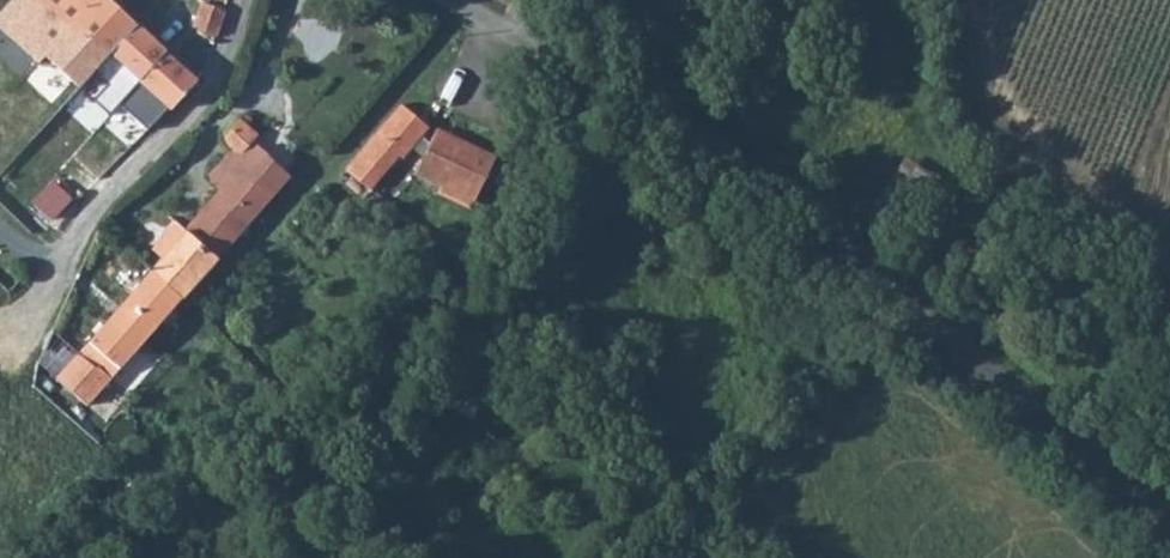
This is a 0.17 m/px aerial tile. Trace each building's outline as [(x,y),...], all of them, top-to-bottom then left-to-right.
[(0,8),(0,30),(34,60),(42,54),(78,86),(102,60),(133,24),(107,0),(7,0),(0,8)] [(192,27),(214,34),(222,11),(200,3),(192,27)] [(133,24),(102,60),(106,63),(112,57),(136,80),(163,51),(133,24)] [(163,51),(136,80),(168,108),(196,80),(163,51)] [(400,103),(344,166),(370,188),(399,154),(402,157),(411,147),(421,156),(414,171),(440,183),(461,141),(435,128),(428,142),(421,136),(428,128),(400,103)] [(237,117),(221,136),(232,148),(237,153),(255,133),(237,117)] [(232,148),(209,174),(221,186),(255,147),(263,141),(255,133),(237,153),(232,148)] [(462,139),(461,141),(440,183),(436,192),(467,207),(493,154),(462,139)] [(221,186),(149,268),(180,296),(287,176),(255,147),(221,186)] [(149,268),(89,338),(119,367),(180,296),(149,268)] [(89,338),(77,353),(107,381),(119,367),(89,338)] [(107,381),(77,353),(56,376),(86,405),(107,381)]
